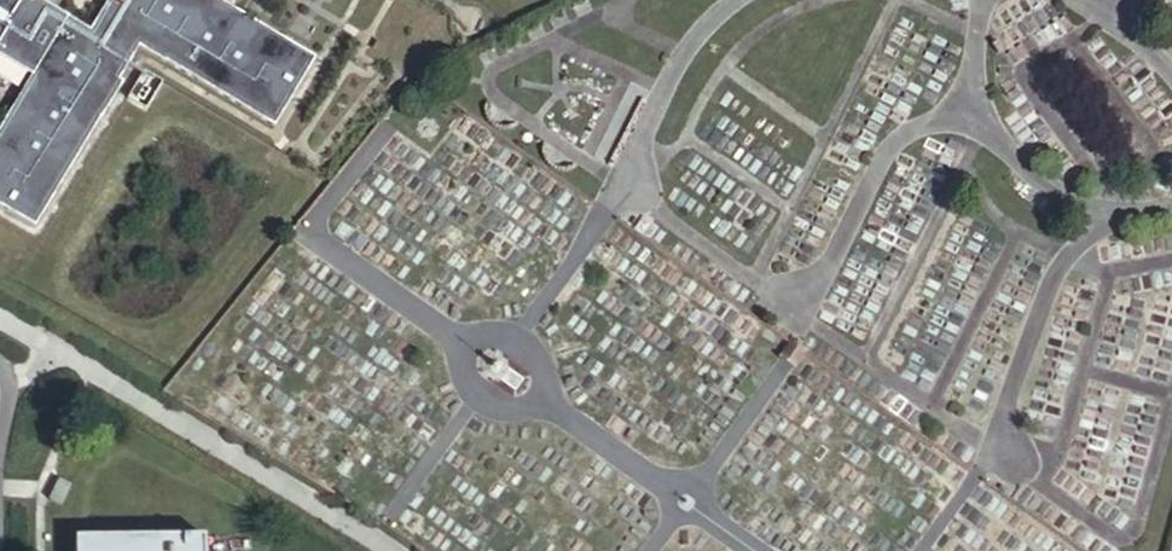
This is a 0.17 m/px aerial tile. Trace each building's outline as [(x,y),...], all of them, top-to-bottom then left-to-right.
[(34,74),(0,131),(0,203),(37,225),(102,116),(103,117),(125,80),(121,78),(135,54),(92,29),(44,0),(0,0),(0,54),(34,74)] [(115,0),(110,0),(92,29),(135,54),(140,45),(110,26),(109,23),(120,3),(115,0)] [(120,3),(109,23),(110,26),(140,45),(166,61),(167,59),(276,124),(296,91),(317,55),(224,0),(115,0),(120,3)] [(295,84),(261,70),(253,88),(287,102),(295,84)] [(807,347),(793,337),(783,351),(798,361),(807,347)] [(81,531),(82,550),(212,550),(212,530),(81,531)]
